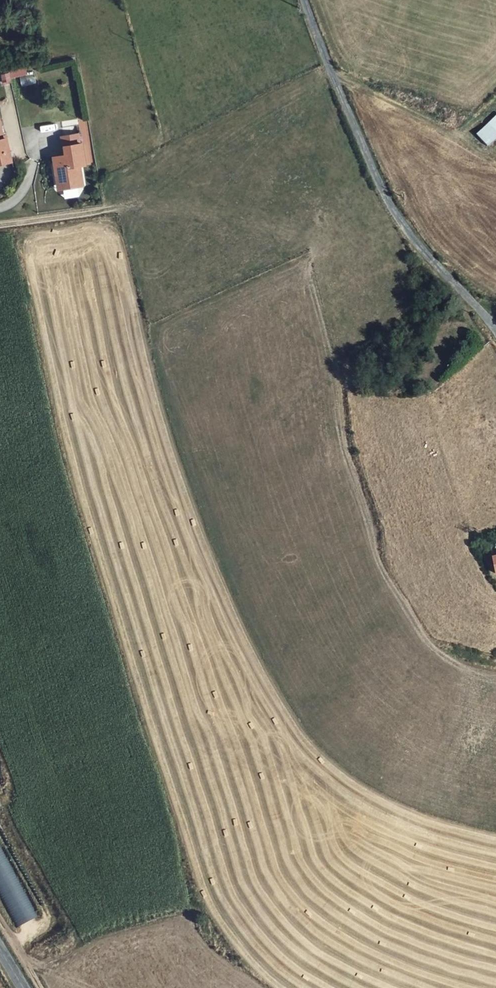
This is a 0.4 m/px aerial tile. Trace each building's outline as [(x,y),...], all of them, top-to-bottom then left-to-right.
[(22,87),(34,83),(27,64),(0,74),(0,80),(1,84),(18,78),(22,87)] [(476,134),(487,144),(495,135),(495,115),(476,134)] [(13,160),(9,134),(4,135),(1,116),(0,117),(0,162),(13,160)] [(78,166),(85,165),(79,135),(63,139),(66,155),(54,157),(59,184),(67,182),(68,190),(82,187),(78,166)] [(61,192),(68,190),(67,182),(59,184),(61,192)] [(12,929),(34,919),(0,842),(0,902),(12,929)]
